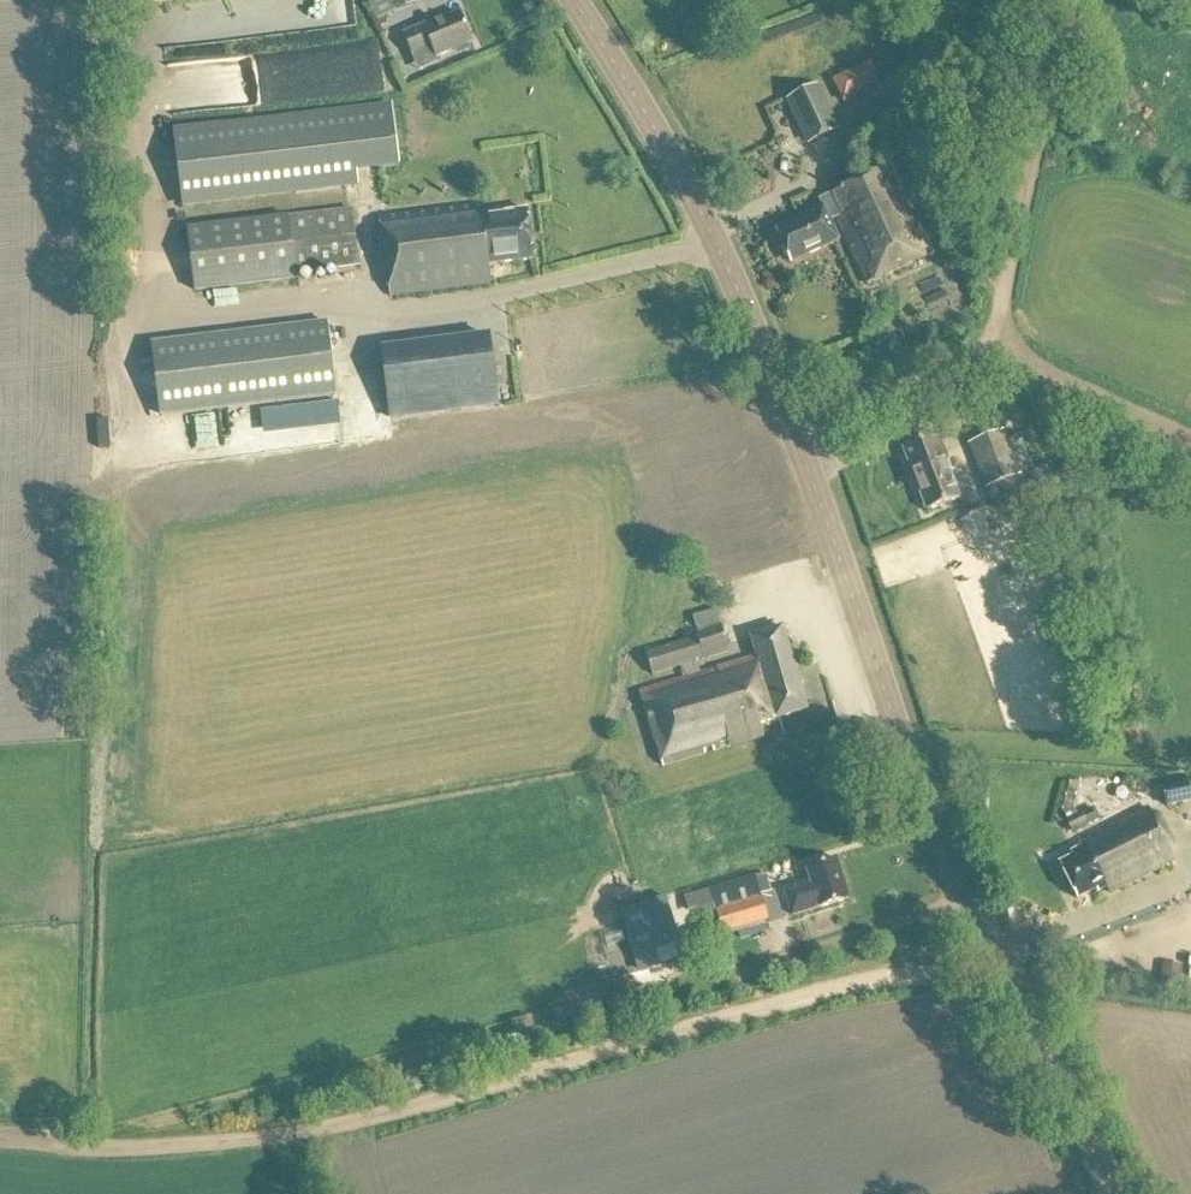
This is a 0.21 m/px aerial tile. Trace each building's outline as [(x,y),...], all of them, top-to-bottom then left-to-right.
[(418,4),(417,0),(387,0),(393,14),(418,4)] [(459,15),(458,16),(404,38),(412,57),(429,50),(433,60),(471,45),(459,15)] [(883,88),(872,64),(832,83),(843,106),(883,88)] [(807,148),(839,133),(818,87),(786,102),(807,148)] [(184,209),(358,188),(356,174),(398,169),(390,104),(174,131),(184,209)] [(838,219),(836,220),(867,287),(933,256),(919,226),(915,228),(904,205),(909,203),(892,168),(828,197),(832,206),(831,206),(838,219)] [(810,255),(839,242),(830,223),(836,220),(838,219),(831,206),(792,224),(793,226),(777,234),(783,246),(779,252),(782,259),(789,259),(790,262),(809,253),(810,255)] [(527,212),(481,218),(479,207),(380,218),(389,299),(492,286),(488,267),(533,262),(527,212)] [(352,211),(289,219),(186,231),(193,292),(296,279),(296,274),(359,266),(352,211)] [(337,398),(328,324),(151,344),(160,418),(337,398)] [(386,418),(490,404),(481,337),(377,351),(386,418)] [(1008,440),(1005,432),(968,446),(984,489),(1022,476),(1033,471),(1021,436),(1008,440)] [(926,513),(958,500),(944,463),(947,461),(937,436),(903,450),(926,513)] [(986,492),(994,511),(1036,494),(1029,475),(986,492)] [(1064,505),(1066,514),(1078,512),(1076,502),(1064,505)] [(680,669),(683,681),(642,693),(657,745),(664,768),(731,749),(731,751),(764,741),(758,727),(775,722),(775,721),(806,711),(782,629),(752,638),(758,658),(701,675),(698,664),(729,654),(716,611),(693,619),(699,639),(646,654),(653,677),(680,669)] [(1190,803),(1190,783),(1162,789),(1166,808),(1190,803)] [(1109,894),(1174,862),(1149,810),(1079,845),(1081,849),(1071,854),(1073,859),(1060,865),(1077,900),(1097,890),(1098,893),(1106,889),(1109,894)] [(1094,810),(1066,822),(1071,833),(1099,821),(1094,810)] [(836,861),(806,870),(810,884),(784,892),(792,917),(818,909),(819,910),(848,901),(836,861)] [(755,877),(707,891),(722,936),(769,923),(755,877)] [(682,959),(664,899),(619,912),(637,973),(682,959)] [(1181,968),(1162,966),(1160,989),(1179,991),(1181,968)]
